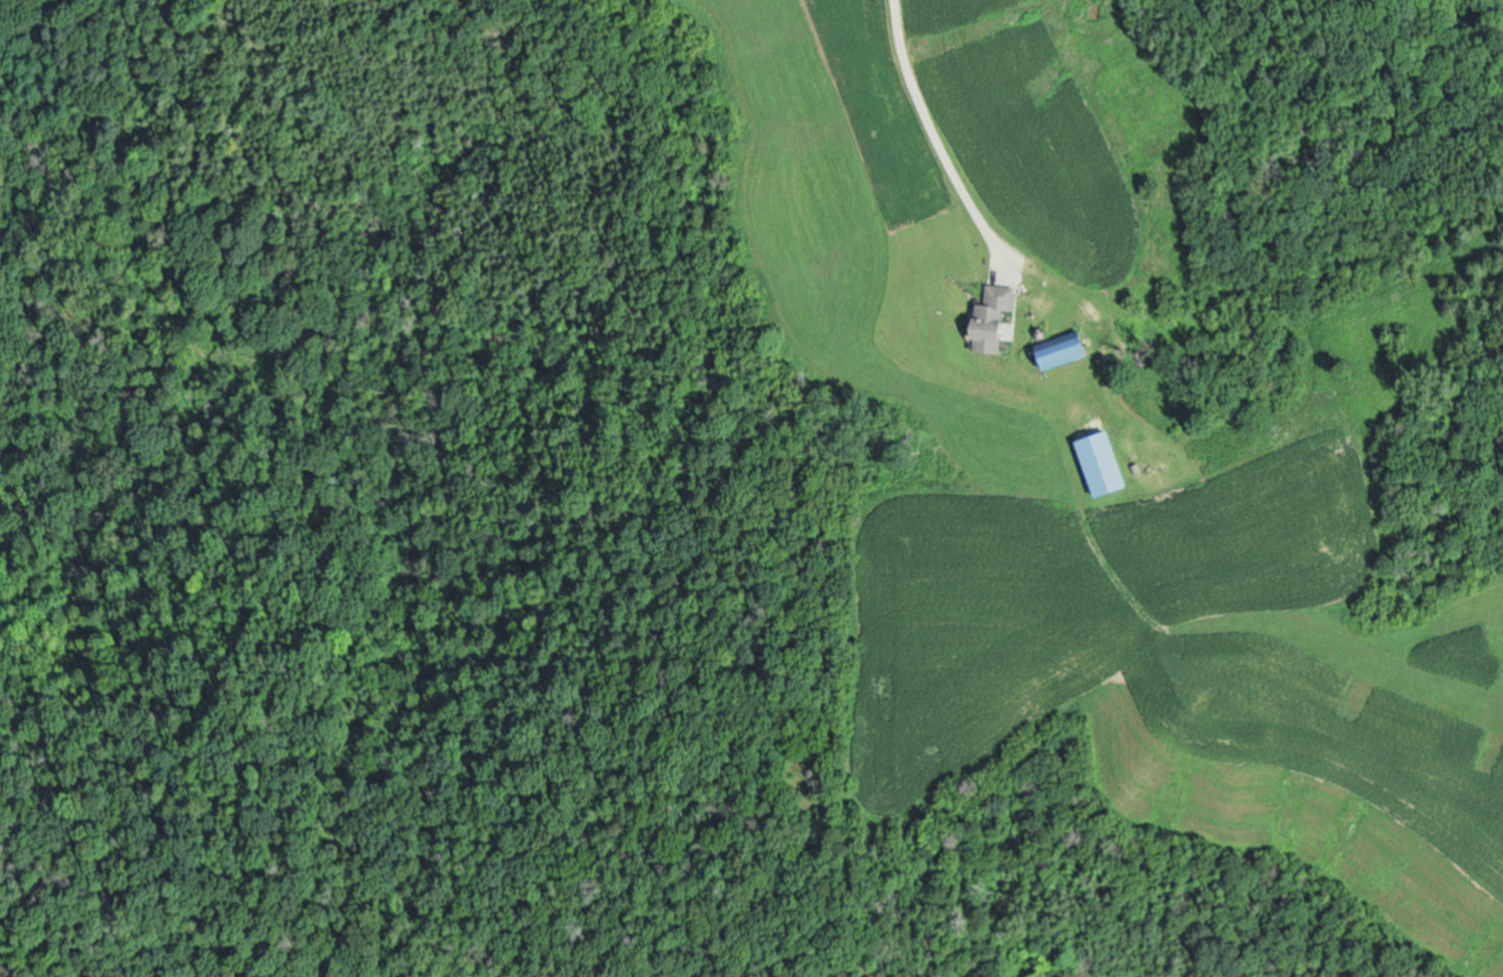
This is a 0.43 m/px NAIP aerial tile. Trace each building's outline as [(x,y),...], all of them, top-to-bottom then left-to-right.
[(981,301),(979,340),(997,341),(996,350),(1006,350),(1009,309),(1017,310),(1019,285),(991,283),(990,301),(981,301)] [(1046,369),(1096,354),(1089,329),(1039,344),(1046,369)] [(1114,430),(1081,440),(1097,497),(1130,488),(1114,430)]
